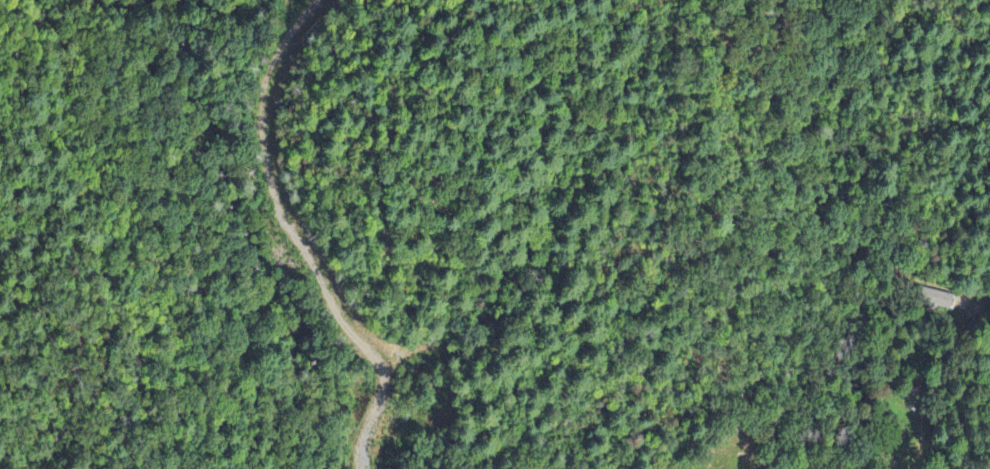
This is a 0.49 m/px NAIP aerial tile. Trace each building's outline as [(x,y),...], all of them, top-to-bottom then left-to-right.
[(916,306),(936,311),(937,308),(949,311),(953,296),(921,288),(916,306)]
